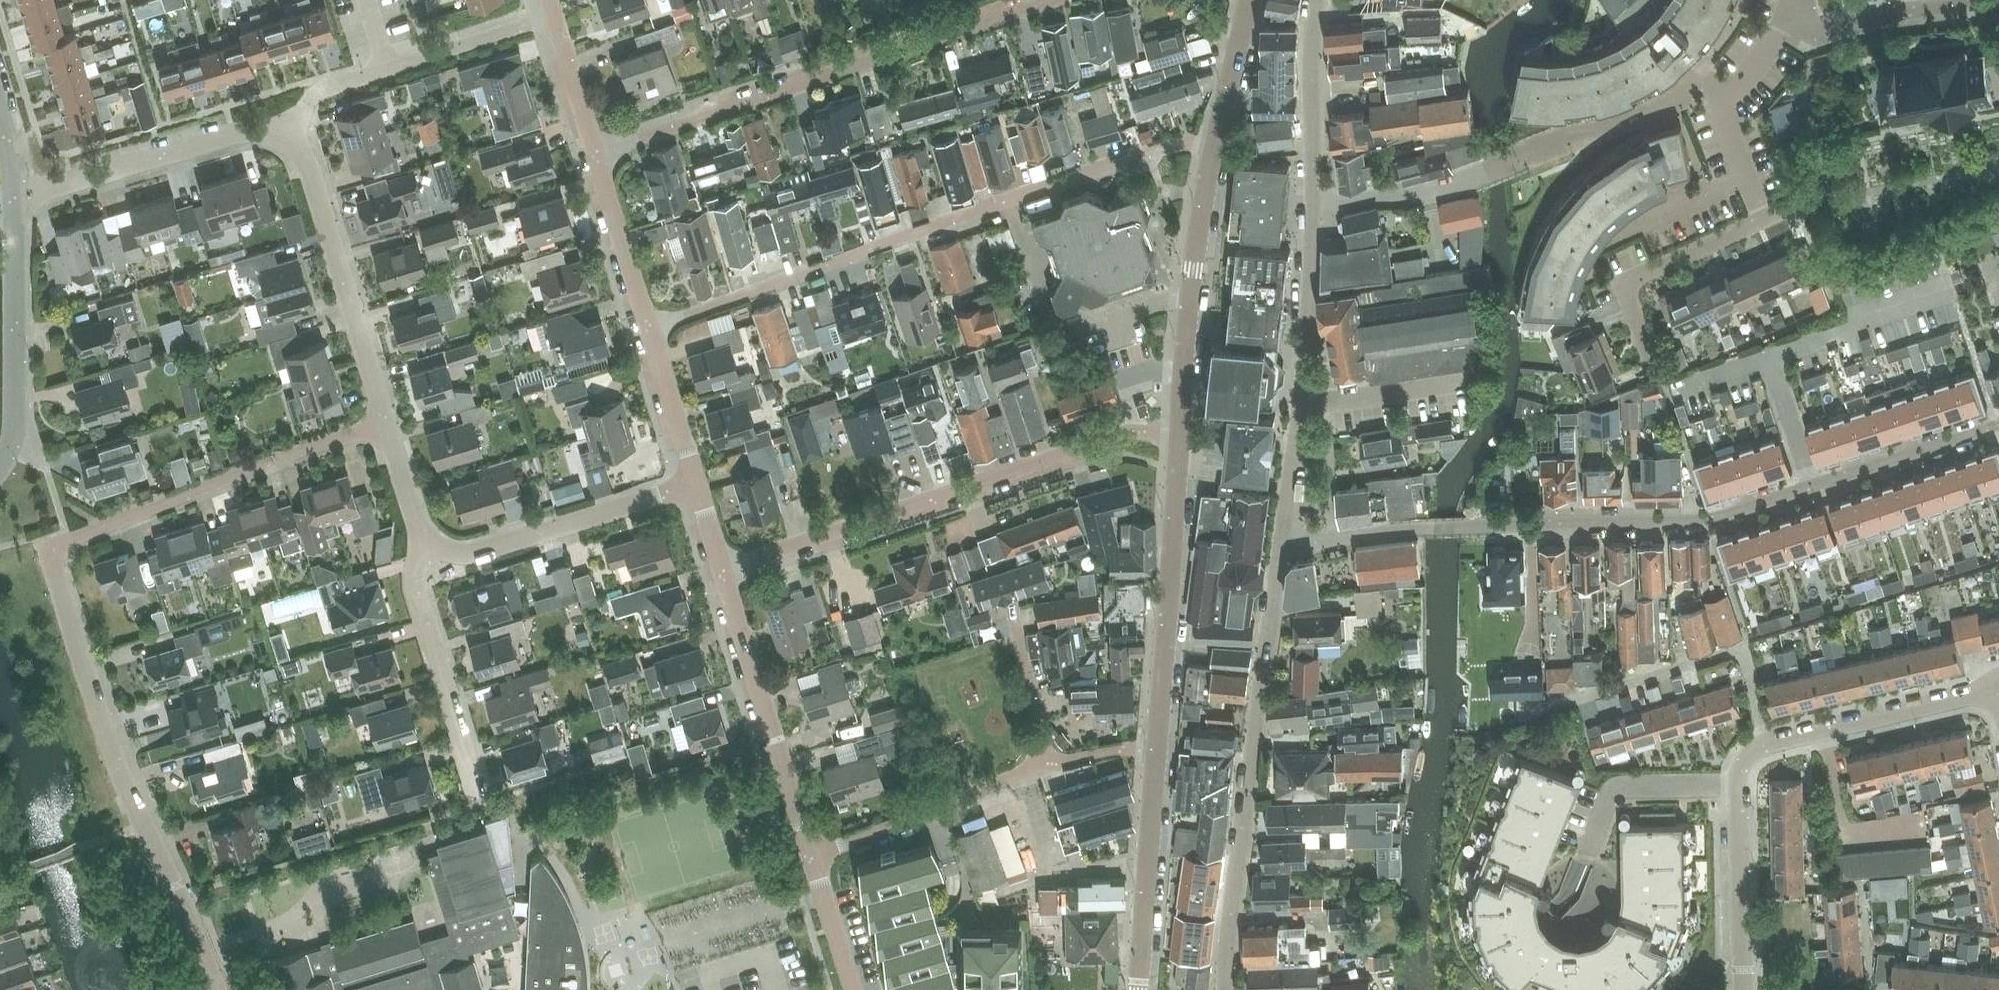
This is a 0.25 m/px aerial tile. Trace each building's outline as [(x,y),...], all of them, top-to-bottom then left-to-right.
[(20,3),(27,24),(71,11),(68,3),(57,6),(55,0),(30,0),(20,3)] [(148,14),(144,0),(143,0),(132,3),(137,17),(148,14)] [(149,11),(164,6),(162,0),(145,0),(149,11)] [(314,43),(301,0),(298,0),(292,2),(296,14),(283,17),(293,50),(314,43)] [(314,43),(336,37),(326,4),(312,9),(310,0),(301,0),(314,43)] [(418,14),(428,11),(425,0),(413,0),(418,14)] [(645,0),(599,0),(606,23),(608,22),(609,26),(610,26),(622,22),(624,20),(623,17),(631,14),(632,18),(650,12),(645,0)] [(765,0),(751,0),(756,15),(768,11),(765,0)] [(1302,0),(1269,0),(1267,13),(1298,19),(1302,0)] [(1651,87),(1657,83),(1663,80),(1669,76),(1675,71),(1681,67),(1704,45),(1710,38),(1714,32),(1718,27),(1722,21),(1726,15),(1729,9),(1733,3),(1734,0),(1605,0),(1627,33),(1622,36),(1618,38),(1613,40),(1609,42),(1604,44),(1600,46),(1590,49),(1585,50),(1580,51),(1575,52),(1565,53),(1555,54),(1554,34),(1525,52),(1513,108),(1525,110),(1530,111),(1536,111),(1543,112),(1550,112),(1557,112),(1564,112),(1571,111),(1578,111),(1585,110),(1592,108),(1599,107),(1606,105),(1612,103),(1619,101),(1626,99),(1632,96),(1638,93),(1645,90),(1651,87)] [(689,4),(673,9),(676,20),(693,15),(689,4)] [(909,5),(900,8),(902,16),(912,13),(909,5)] [(1115,55),(1133,52),(1130,36),(1134,35),(1129,7),(1107,11),(1115,55)] [(293,50),(283,17),(270,21),(267,9),(258,12),(272,56),(293,50)] [(1079,61),(1108,55),(1111,55),(1103,9),(1070,15),(1079,61)] [(43,43),(65,35),(62,23),(73,19),(71,11),(27,24),(33,46),(43,43)] [(251,62),(272,56),(258,12),(250,14),(254,26),(240,30),(243,40),(244,39),(251,62)] [(1409,40),(1443,37),(1441,16),(1407,19),(1409,40)] [(1454,16),(1447,29),(1461,36),(1468,24),(1454,16)] [(619,58),(618,58),(628,85),(641,81),(643,88),(657,83),(662,95),(678,90),(662,45),(679,39),(673,22),(635,35),(640,51),(619,58)] [(1055,84),(1077,79),(1065,22),(1042,27),(1055,84)] [(1330,25),(1327,25),(1329,49),(1366,45),(1366,46),(1382,45),(1382,41),(1388,41),(1386,27),(1364,29),(1363,22),(1330,25)] [(840,27),(844,37),(844,38),(856,35),(856,33),(853,23),(840,27)] [(1256,69),(1256,87),(1257,87),(1257,108),(1261,108),(1261,119),(1292,115),(1292,108),(1297,108),(1297,99),(1297,69),(1298,23),(1264,23),(1264,69),(1256,69)] [(1150,66),(1190,54),(1182,29),(1142,40),(1150,66)] [(778,38),(784,57),(785,59),(808,51),(801,30),(778,38)] [(244,39),(243,40),(231,43),(227,31),(219,34),(232,78),(254,71),(251,62),(244,39)] [(49,64),(93,50),(91,42),(79,46),(75,32),(65,35),(43,43),(49,64)] [(766,37),(768,44),(773,61),(784,57),(778,38),(776,33),(766,37)] [(211,84),(232,78),(219,34),(211,36),(214,48),(202,52),(211,84)] [(190,91),(211,84),(202,52),(198,40),(177,46),(190,91)] [(112,44),(93,50),(96,58),(115,53),(112,44)] [(1330,61),(1327,63),(1328,70),(1331,72),(1332,76),(1377,72),(1376,62),(1383,61),(1384,63),(1401,61),(1400,44),(1329,50),(1330,61)] [(168,97),(190,91),(177,46),(169,49),(172,61),(159,65),(168,97)] [(55,85),(88,75),(84,62),(96,58),(93,50),(49,64),(55,85)] [(1977,106),(1993,103),(1984,56),(1967,59),(1966,52),(1881,69),(1884,84),(1888,83),(1895,122),(1922,117),(1923,124),(1980,113),(1977,106)] [(954,69),(960,90),(955,91),(961,112),(999,101),(994,81),(1015,75),(1009,53),(954,69)] [(490,100),(529,88),(521,63),(503,68),(500,56),(459,69),(465,88),(484,82),(490,100)] [(1029,89),(1045,86),(1040,62),(1024,66),(1029,89)] [(1084,74),(1096,72),(1094,62),(1082,64),(1084,74)] [(729,63),(717,67),(722,81),(734,77),(729,63)] [(1166,80),(1183,74),(1180,64),(1163,69),(1166,80)] [(1392,99),(1448,92),(1444,65),(1388,73),(1392,99)] [(1162,81),(1170,107),(1202,97),(1200,89),(1213,87),(1213,72),(1196,77),(1194,71),(1183,74),(1166,80),(1162,81)] [(438,73),(424,78),(428,89),(442,84),(438,73)] [(62,106),(106,92),(103,84),(91,88),(88,75),(55,85),(62,106)] [(141,129),(156,124),(143,81),(128,86),(141,129)] [(1137,117),(1170,107),(1162,81),(1129,91),(1137,117)] [(529,88),(490,100),(497,124),(492,125),(496,138),(522,130),(518,118),(536,112),(529,88)] [(904,126),(960,111),(953,88),(897,103),(904,126)] [(106,92),(62,106),(68,127),(108,116),(104,102),(117,98),(115,89),(106,92)] [(1380,90),(1369,92),(1371,104),(1382,103),(1380,90)] [(1476,135),(1469,91),(1453,93),(1423,98),(1423,97),(1382,103),(1371,104),(1374,122),(1367,124),(1365,112),(1332,117),(1334,133),(1332,133),(1335,150),(1370,144),(1377,144),(1376,136),(1425,130),(1428,147),(1476,135)] [(345,144),(384,132),(377,108),(388,104),(384,92),(352,102),(356,114),(338,119),(345,144)] [(811,151),(820,148),(841,142),(839,138),(869,129),(859,96),(830,105),(832,109),(815,114),(817,121),(803,126),(811,151)] [(875,135),(893,130),(885,101),(867,106),(875,135)] [(423,106),(420,112),(421,118),(433,115),(430,104),(423,106)] [(1081,164),(1064,105),(1042,112),(1053,152),(1061,149),(1067,168),(1081,164)] [(1020,111),(1013,113),(1015,120),(1022,118),(1020,111)] [(1113,112),(1098,117),(1105,140),(1120,135),(1113,112)] [(1032,176),(1046,172),(1041,155),(1049,153),(1037,113),(1022,118),(1015,120),(1023,145),(1027,158),(1032,176)] [(1292,115),(1245,121),(1246,135),(1260,133),(1262,144),(1295,140),(1292,115)] [(421,141),(440,136),(434,117),(415,123),(421,142),(421,141)] [(774,143),(772,144),(763,117),(743,124),(760,177),(780,171),(776,157),(778,157),(779,156),(780,153),(780,150),(780,147),(778,144),(776,143),(774,143)] [(1098,117),(1083,121),(1089,145),(1105,140),(1098,117)] [(1801,122),(1778,131),(1782,140),(1804,131),(1801,122)] [(989,183),(1015,176),(1000,124),(974,131),(989,183)] [(729,145),(745,140),(740,125),(729,128),(731,136),(727,137),(729,145)] [(1659,131),(1648,135),(1638,139),(1632,142),(1625,145),(1619,149),(1613,153),(1616,157),(1604,165),(1601,168),(1598,163),(1593,167),(1588,172),(1583,176),(1579,181),(1574,185),(1570,190),(1565,195),(1561,201),(1566,204),(1558,215),(1550,228),(1546,225),(1542,231),(1539,237),(1536,244),(1534,250),(1531,257),(1529,263),(1527,270),(1533,272),(1531,278),(1528,292),(1523,291),(1522,297),(1521,302),(1521,308),(1521,313),(1555,315),(1568,315),(1568,310),(1569,305),(1569,300),(1570,295),(1571,290),(1572,284),(1574,279),(1575,274),(1577,269),(1579,265),(1581,260),(1583,255),(1586,250),(1588,246),(1591,241),(1594,237),(1597,232),(1600,228),(1603,224),(1610,216),(1614,212),(1618,209),(1622,205),(1626,202),(1630,199),(1639,193),(1643,190),(1648,187),(1652,185),(1692,171),(1682,125),(1676,126),(1670,127),(1665,129),(1659,131)] [(791,155),(806,150),(798,127),(783,131),(791,155)] [(384,132),(345,144),(353,169),(371,163),(374,175),(401,167),(397,154),(392,156),(384,132)] [(949,198),(972,192),(956,137),(932,144),(949,198)] [(976,188),(988,184),(973,138),(961,142),(976,188)] [(1462,144),(1466,162),(1485,155),(1480,139),(1462,144)] [(515,154),(512,142),(480,152),(486,171),(508,165),(514,184),(555,171),(547,144),(515,154)] [(659,206),(686,198),(677,169),(683,168),(676,144),(654,151),(658,164),(647,167),(659,206)] [(1239,158),(1259,156),(1257,144),(1237,146),(1239,158)] [(1466,162),(1462,144),(1448,147),(1452,167),(1466,162)] [(1023,145),(1013,148),(1017,161),(1027,158),(1023,145)] [(695,183),(749,166),(742,146),(688,163),(695,183)] [(1386,147),(1383,152),(1384,158),(1394,156),(1392,146),(1386,147)] [(931,163),(926,147),(913,151),(913,149),(893,155),(913,222),(929,217),(924,200),(928,199),(918,165),(931,163)] [(1451,167),(1448,148),(1422,154),(1428,177),(1452,171),(1451,167)] [(1366,165),(1364,152),(1337,157),(1342,190),(1369,186),(1367,177),(1373,176),(1371,164),(1366,165)] [(1403,184),(1428,177),(1422,154),(1397,161),(1403,184)] [(875,226),(899,218),(882,159),(857,166),(875,226)] [(448,160),(434,164),(438,178),(452,174),(448,160)] [(1285,223),(1290,174),(1289,173),(1290,165),(1238,160),(1230,232),(1230,233),(1282,238),(1284,223),(1285,223)] [(838,216),(832,194),(859,186),(853,166),(809,179),(815,199),(816,199),(822,221),(838,216)] [(224,178),(236,217),(251,212),(254,224),(276,217),(268,190),(254,194),(247,171),(224,178)] [(367,230),(407,218),(401,198),(421,193),(414,171),(389,179),(393,191),(359,201),(367,230)] [(757,173),(746,177),(749,188),(761,184),(757,173)] [(221,221),(236,217),(224,178),(202,185),(208,208),(195,212),(195,213),(202,237),(203,239),(225,233),(221,221)] [(809,179),(765,193),(782,251),(799,246),(787,208),(815,199),(809,179)] [(1151,209),(1144,190),(1107,203),(1085,192),(1064,199),(1059,209),(1031,219),(1039,242),(1045,245),(1056,278),(1049,293),(1055,307),(1063,311),(1154,279),(1148,260),(1154,248),(1145,221),(1151,209)] [(202,237),(195,213),(180,218),(173,194),(152,201),(165,243),(177,239),(179,244),(202,237)] [(709,210),(713,209),(721,206),(719,196),(706,200),(709,210)] [(1465,199),(1472,225),(1485,222),(1478,196),(1465,199)] [(530,244),(573,231),(563,197),(520,210),(530,244)] [(863,222),(871,219),(865,199),(857,202),(863,222)] [(1472,225),(1465,199),(1454,202),(1460,228),(1461,228),(1472,225)] [(149,238),(162,234),(152,201),(131,207),(138,230),(123,235),(130,258),(130,259),(153,252),(149,238)] [(730,263),(754,256),(737,201),(721,206),(713,209),(730,263)] [(699,202),(687,205),(689,210),(700,206),(699,202)] [(1460,228),(1454,202),(1439,205),(1445,232),(1460,228)] [(472,231),(499,223),(493,206),(466,214),(472,231)] [(1387,241),(1378,208),(1346,216),(1346,219),(1344,220),(1345,228),(1348,229),(1348,235),(1324,240),(1323,289),(1392,280),(1388,248),(1387,241)] [(719,254),(706,211),(667,222),(671,236),(678,234),(684,252),(674,255),(680,275),(690,272),(697,296),(712,292),(701,260),(719,254)] [(1991,218),(1996,233),(1998,232),(1998,215),(1991,218)] [(130,258),(123,235),(121,231),(108,235),(102,216),(79,223),(91,261),(113,254),(115,262),(130,258)] [(427,249),(459,239),(453,219),(421,228),(427,249)] [(761,251),(778,246),(770,220),(753,226),(761,251)] [(1461,268),(1482,264),(1485,222),(1472,225),(1461,228),(1461,268)] [(83,282),(96,278),(79,223),(56,230),(62,249),(49,253),(57,280),(71,275),(83,282)] [(1015,245),(1009,226),(986,234),(993,253),(1015,245)] [(305,231),(290,236),(292,241),(307,237),(305,231)] [(946,292),(974,283),(959,238),(931,248),(946,292)] [(400,282),(427,274),(417,241),(375,254),(383,282),(399,278),(400,282)] [(1810,257),(1802,260),(1794,241),(1771,251),(1787,286),(1803,278),(1816,272),(1810,257)] [(1280,340),(1282,340),(1291,250),(1281,249),(1239,245),(1238,251),(1235,283),(1236,283),(1235,295),(1234,295),(1230,335),(1231,335),(1230,342),(1218,340),(1210,400),(1211,400),(1222,401),(1234,403),(1274,407),(1275,391),(1276,384),(1272,378),(1283,370),(1275,360),(1278,357),(1279,345),(1269,344),(1269,339),(1280,340)] [(564,265),(559,249),(520,260),(525,278),(540,273),(550,306),(590,294),(580,260),(564,265)] [(234,250),(217,255),(219,263),(236,258),(234,250)] [(267,295),(306,283),(298,256),(268,265),(263,251),(235,259),(240,275),(249,272),(249,275),(249,278),(248,281),(248,283),(248,285),(249,288),(252,292),(254,294),(256,295),(257,298),(267,295)] [(1771,293),(1787,286),(1771,251),(1749,261),(1770,307),(1774,305),(1771,293)] [(217,255),(209,257),(211,265),(219,263),(217,255)] [(923,288),(913,260),(899,264),(909,293),(894,298),(907,338),(938,328),(924,288),(923,288)] [(1762,311),(1770,307),(1749,261),(1728,271),(1741,302),(1743,306),(1755,300),(1762,311)] [(1482,264),(1461,268),(1373,283),(1374,285),(1320,294),(1325,324),(1329,324),(1337,370),(1369,365),(1371,381),(1475,365),(1480,336),(1471,286),(1492,283),(1489,263),(1482,264)] [(1741,302),(1728,271),(1726,266),(1704,277),(1724,322),(1733,319),(1730,307),(1741,302)] [(1958,268),(1950,271),(1954,282),(1962,279),(1958,268)] [(490,296),(482,273),(469,276),(477,300),(490,296)] [(188,277),(174,281),(181,302),(195,298),(188,277)] [(1720,324),(1724,322),(1704,277),(1682,287),(1698,321),(1713,314),(1720,324)] [(306,283),(267,295),(254,299),(263,325),(255,327),(260,343),(289,334),(284,319),(314,310),(306,283)] [(814,327),(815,326),(838,319),(845,340),(864,334),(862,328),(885,320),(875,289),(834,304),(828,286),(812,292),(815,303),(807,305),(814,327)] [(403,345),(443,333),(435,307),(452,302),(448,287),(419,295),(423,309),(394,318),(403,345)] [(1670,334),(1698,321),(1682,287),(1659,297),(1667,314),(1662,316),(1670,334)] [(965,339),(989,331),(989,330),(999,326),(987,292),(963,300),(966,309),(956,312),(965,339)] [(1825,295),(1815,299),(1819,310),(1829,306),(1825,295)] [(81,353),(119,342),(114,325),(128,321),(122,301),(98,308),(101,320),(73,328),(81,353)] [(771,366),(798,356),(780,302),(752,312),(771,366)] [(820,344),(814,327),(807,305),(793,310),(801,332),(802,332),(807,348),(820,344)] [(1781,311),(1772,315),(1776,327),(1785,323),(1781,311)] [(574,329),(570,313),(546,320),(546,319),(535,322),(543,349),(551,347),(555,362),(567,358),(568,360),(609,348),(601,321),(574,329)] [(1555,320),(1555,315),(1521,313),(1521,326),(1549,328),(1555,320)] [(181,317),(160,323),(168,350),(189,344),(181,317)] [(198,318),(185,322),(189,335),(202,332),(198,318)] [(1578,366),(1613,351),(1604,331),(1595,334),(1590,322),(1564,332),(1578,366)] [(730,392),(756,384),(751,370),(738,374),(731,351),(744,347),(738,326),(712,334),(716,347),(690,355),(700,387),(726,379),(730,392)] [(1758,326),(1755,327),(1758,335),(1765,332),(1763,328),(1758,326)] [(1950,330),(1939,334),(1942,343),(1953,340),(1950,330)] [(293,379),(331,367),(324,341),(304,347),(300,331),(269,341),(277,368),(289,364),(293,379)] [(1737,331),(1732,333),(1736,342),(1746,339),(1744,334),(1737,331)] [(1722,336),(1726,347),(1735,343),(1731,332),(1722,336)] [(499,333),(487,337),(490,346),(502,343),(499,333)] [(1939,334),(1928,338),(1931,347),(1942,343),(1939,334)] [(1865,354),(1875,351),(1869,336),(1860,339),(1865,354)] [(450,364),(478,356),(473,341),(446,350),(450,364)] [(147,342),(128,348),(132,361),(151,355),(147,342)] [(1908,344),(1897,348),(1900,357),(1911,354),(1908,344)] [(1014,385),(1012,379),(1027,374),(1025,365),(1036,361),(1031,346),(989,359),(1017,444),(1046,434),(1028,381),(1014,385)] [(1681,346),(1668,351),(1675,368),(1688,363),(1681,346)] [(1897,348),(1886,352),(1889,361),(1900,357),(1897,348)] [(1991,360),(1987,348),(1979,350),(1995,403),(1998,401),(1998,370),(1995,372),(1991,360)] [(1613,351),(1578,366),(1592,399),(1618,388),(1612,375),(1621,372),(1613,351)] [(132,361),(135,371),(154,365),(151,355),(132,361)] [(87,423),(131,409),(124,387),(139,383),(135,371),(132,361),(109,368),(112,380),(78,391),(87,423)] [(1847,375),(1859,371),(1856,361),(1844,365),(1847,375)] [(767,363),(759,365),(764,379),(772,376),(767,363)] [(982,398),(988,395),(978,363),(955,371),(968,409),(957,413),(973,462),(1013,448),(1001,412),(989,417),(982,398)] [(465,390),(455,393),(446,364),(412,374),(421,404),(440,397),(444,411),(476,401),(473,390),(465,390)] [(331,367),(293,379),(298,394),(286,398),(293,421),(324,411),(320,399),(339,393),(331,367)] [(1954,377),(1966,415),(1988,408),(1975,370),(1954,377)] [(920,383),(902,389),(920,442),(927,463),(942,458),(935,437),(928,416),(947,409),(936,377),(935,378),(934,376),(932,373),(930,372),(927,372),(925,372),(922,373),(920,376),(919,378),(919,380),(920,383)] [(1813,376),(1816,385),(1828,381),(1824,372),(1813,376)] [(1065,419),(1105,406),(1117,402),(1108,374),(1056,390),(1065,419)] [(522,393),(546,386),(543,376),(519,383),(522,393)] [(1806,389),(1816,385),(1813,376),(1802,379),(1806,389)] [(1924,429),(1945,422),(1932,384),(1919,388),(1915,377),(1908,380),(1908,381),(1924,429)] [(1945,422),(1966,415),(1954,377),(1932,384),(1945,422)] [(557,401),(587,392),(583,378),(552,387),(557,401)] [(1646,399),(1663,394),(1659,380),(1642,385),(1646,399)] [(844,381),(834,384),(838,396),(848,393),(844,381)] [(1887,388),(1903,436),(1924,429),(1908,381),(1887,388)] [(747,449),(773,442),(769,428),(755,432),(748,409),(762,405),(756,384),(730,392),(734,405),(708,413),(718,444),(743,436),(747,449)] [(1622,391),(1622,400),(1623,425),(1638,424),(1637,399),(1639,399),(1638,385),(1622,391)] [(1728,388),(1718,391),(1723,404),(1732,400),(1728,388)] [(1869,405),(1882,443),(1903,436),(1887,388),(1866,395),(1869,405)] [(211,390),(207,396),(216,402),(221,395),(211,390)] [(589,435),(627,424),(620,401),(593,409),(589,397),(565,404),(572,426),(585,422),(589,435)] [(1861,450),(1882,443),(1869,405),(1857,409),(1852,397),(1844,399),(1848,412),(1861,450)] [(1684,399),(1676,402),(1683,421),(1691,418),(1684,399)] [(1141,402),(1136,403),(1138,412),(1139,415),(1149,412),(1146,402),(1145,400),(1141,402)] [(1538,400),(1534,412),(1544,411),(1547,403),(1538,400)] [(1756,400),(1746,403),(1749,413),(1759,409),(1756,400)] [(438,466),(482,453),(472,421),(492,415),(488,402),(461,410),(465,422),(428,433),(438,466)] [(1746,403),(1734,407),(1738,417),(1749,413),(1746,403)] [(884,416),(880,405),(844,417),(856,455),(884,445),(888,456),(917,447),(905,410),(884,416)] [(1580,428),(1621,427),(1620,406),(1584,408),(1579,409),(1580,428)] [(1229,445),(1227,468),(1270,473),(1272,452),(1275,452),(1276,436),(1274,436),(1276,415),(1273,415),(1233,411),(1230,434),(1229,434),(1228,444),(1229,445)] [(1561,422),(1579,422),(1579,411),(1561,411),(1561,422)] [(814,427),(809,412),(790,418),(804,460),(812,457),(803,431),(814,427)] [(1840,457),(1861,450),(1848,412),(1827,419),(1840,457)] [(1703,417),(1707,427),(1718,423),(1715,414),(1703,417)] [(1818,464),(1840,457),(1827,419),(1806,426),(1818,464)] [(1455,435),(1453,420),(1408,428),(1399,427),(1360,434),(1366,467),(1408,460),(1405,443),(1455,435)] [(1758,441),(1771,480),(1793,472),(1780,434),(1779,435),(1775,423),(1764,427),(1768,438),(1758,441)] [(627,424),(589,435),(592,448),(580,452),(586,474),(610,467),(607,455),(634,447),(627,424)] [(1547,497),(1567,497),(1567,495),(1578,494),(1575,429),(1560,429),(1560,456),(1543,456),(1544,478),(1546,479),(1547,497)] [(93,494),(129,483),(127,476),(142,471),(131,433),(106,440),(109,452),(82,461),(93,494)] [(1750,487),(1771,480),(1758,441),(1737,448),(1750,487)] [(773,442),(747,449),(751,463),(756,462),(759,474),(736,481),(747,519),(779,510),(771,484),(785,480),(773,442)] [(1978,453),(1991,491),(1993,500),(1998,498),(1998,446),(1978,453)] [(239,447),(228,451),(231,460),(242,456),(239,447)] [(1729,494),(1750,487),(1737,448),(1716,455),(1729,494)] [(219,452),(209,455),(213,467),(223,464),(219,452)] [(1635,503),(1659,502),(1658,452),(1645,452),(1646,476),(1634,476),(1635,503)] [(1658,452),(1659,502),(1683,501),(1682,452),(1658,452)] [(1969,498),(1991,491),(1978,453),(1957,460),(1969,498)] [(196,474),(209,470),(204,455),(191,460),(196,474)] [(1707,501),(1729,494),(1716,455),(1694,462),(1707,501)] [(953,465),(947,466),(949,474),(955,472),(955,474),(971,470),(967,457),(952,462),(953,465)] [(1948,505),(1969,498),(1957,460),(1936,467),(1948,505)] [(463,519),(505,506),(502,496),(520,490),(511,461),(479,471),(481,478),(453,487),(463,519)] [(1927,512),(1948,505),(1936,467),(1915,474),(1927,512)] [(1615,479),(1614,468),(1585,469),(1586,500),(1606,499),(1606,501),(1623,501),(1622,479),(1615,479)] [(325,481),(337,519),(350,515),(356,535),(379,528),(369,497),(356,501),(347,473),(325,481)] [(1341,523),(1376,518),(1416,513),(1416,510),(1428,508),(1423,474),(1369,481),(1370,488),(1337,491),(1341,523)] [(1906,519),(1927,512),(1915,474),(1894,481),(1906,519)] [(608,477),(588,483),(592,498),(613,491),(608,477)] [(1254,594),(1259,590),(1264,586),(1266,568),(1261,563),(1266,523),(1271,492),(1269,491),(1270,483),(1269,483),(1241,479),(1240,483),(1221,481),(1219,494),(1204,492),(1197,545),(1195,558),(1189,599),(1191,614),(1250,620),(1251,612),(1254,594)] [(323,524),(337,519),(325,481),(302,488),(307,506),(293,510),(296,520),(305,547),(304,547),(305,553),(329,545),(326,536),(323,524)] [(580,481),(569,484),(574,500),(585,497),(580,481)] [(1885,526),(1906,519),(1894,481),(1873,488),(1885,526)] [(1092,551),(1108,547),(1118,544),(1110,514),(1135,507),(1129,483),(1078,496),(1092,551)] [(1864,533),(1885,526),(1873,488),(1851,495),(1864,533)] [(1843,540),(1864,533),(1851,495),(1830,502),(1843,540)] [(291,503),(278,507),(275,496),(252,503),(264,542),(279,537),(284,553),(304,547),(305,547),(296,520),(293,510),(291,503)] [(267,552),(264,542),(252,503),(229,510),(232,520),(219,525),(233,569),(254,563),(253,557),(267,552)] [(1803,511),(1815,549),(1837,542),(1824,504),(1803,511)] [(986,562),(1081,528),(1072,505),(978,540),(986,562)] [(1794,556),(1815,549),(1803,511),(1782,518),(1794,556)] [(1773,563),(1794,556),(1782,518),(1761,525),(1773,563)] [(218,526),(206,530),(203,521),(180,528),(192,567),(206,562),(211,576),(233,569),(219,525),(218,525),(218,526)] [(1156,575),(1155,522),(1121,523),(1121,544),(1131,544),(1131,550),(1110,550),(1111,575),(1156,575)] [(1752,570),(1773,563),(1761,525),(1739,532),(1752,570)] [(192,567),(180,528),(156,536),(159,543),(146,547),(160,593),(182,586),(177,571),(192,567)] [(674,564),(663,530),(607,547),(613,565),(629,560),(634,577),(674,564)] [(1731,577),(1752,570),(1739,532),(1718,539),(1731,577)] [(1690,540),(1690,585),(1698,585),(1698,573),(1710,573),(1710,539),(1690,540)] [(1974,539),(1963,543),(1967,555),(1978,551),(1974,539)] [(1362,590),(1399,585),(1417,582),(1416,572),(1422,572),(1418,540),(1356,548),(1360,579),(1361,579),(1362,590)] [(1683,585),(1690,585),(1690,540),(1671,540),(1671,574),(1683,574),(1683,585)] [(1667,586),(1665,543),(1654,544),(1653,541),(1642,542),(1641,544),(1639,544),(1641,587),(1638,587),(1639,599),(1640,638),(1637,638),(1637,640),(1637,662),(1656,661),(1655,639),(1655,638),(1653,587),(1667,586)] [(1609,575),(1609,586),(1623,585),(1624,599),(1636,598),(1636,585),(1634,585),(1633,574),(1632,574),(1632,542),(1608,543),(1609,575)] [(971,568),(984,563),(977,543),(963,547),(971,568)] [(1086,543),(1073,547),(1076,556),(1089,551),(1086,543)] [(1490,581),(1486,581),(1487,601),(1526,600),(1524,550),(1506,550),(1504,546),(1494,547),(1492,551),(1489,551),(1490,581)] [(1574,586),(1592,586),(1592,599),(1604,599),(1604,578),(1600,578),(1600,546),(1574,547),(1574,586)] [(1061,549),(1059,552),(1060,556),(1064,558),(1068,556),(1069,553),(1068,549),(1064,547),(1061,549)] [(1566,548),(1541,549),(1542,581),(1559,581),(1560,613),(1571,613),(1570,580),(1565,580),(1566,548)] [(961,549),(950,554),(959,580),(971,576),(961,549)] [(144,589),(133,552),(95,564),(99,579),(102,581),(105,582),(107,581),(113,599),(144,589)] [(932,573),(926,553),(893,563),(898,581),(874,588),(880,608),(950,587),(945,569),(932,573)] [(1965,558),(1968,568),(1980,564),(1977,555),(1965,558)] [(1290,601),(1321,596),(1315,558),(1297,562),(1290,569),(1287,598),(1290,601)] [(1968,568),(1965,558),(1954,561),(1957,571),(1968,568)] [(980,606),(1050,586),(1041,560),(972,581),(980,606)] [(575,588),(568,564),(552,569),(559,593),(575,588)] [(1923,571),(1925,581),(1938,577),(1935,568),(1923,571)] [(582,605),(598,600),(589,571),(574,576),(577,588),(581,600),(582,605)] [(1925,581),(1923,571),(1912,574),(1915,584),(1925,581)] [(330,580),(317,584),(324,605),(330,603),(338,630),(356,625),(389,614),(379,580),(347,590),(343,577),(330,580)] [(490,619),(511,612),(501,579),(455,593),(464,622),(488,615),(490,619)] [(1133,618),(1133,614),(1145,613),(1144,579),(1104,582),(1105,615),(1110,615),(1111,640),(1136,638),(1135,618),(1133,618)] [(1884,594),(1896,590),(1893,581),(1881,584),(1884,594)] [(658,582),(610,597),(614,609),(650,598),(660,631),(692,622),(681,587),(662,593),(658,582)] [(1399,585),(1362,590),(1355,591),(1358,616),(1383,613),(1381,592),(1387,592),(1388,597),(1400,595),(1399,585)] [(1856,590),(1859,601),(1869,598),(1866,587),(1856,590)] [(575,588),(559,593),(563,605),(581,600),(577,588),(575,588)] [(804,596),(801,588),(790,592),(792,598),(766,607),(780,652),(807,643),(800,622),(821,614),(814,592),(804,596)] [(1859,601),(1856,590),(1847,593),(1850,604),(1859,601)] [(1581,592),(1571,592),(1571,610),(1582,609),(1581,592)] [(1840,601),(1833,603),(1835,608),(1843,605),(1844,603),(1841,593),(1838,594),(1840,601)] [(1039,625),(1100,615),(1097,594),(1036,603),(1039,625)] [(250,595),(242,597),(244,605),(252,603),(250,595)] [(610,597),(600,600),(603,611),(604,612),(614,609),(610,597)] [(1701,597),(1678,603),(1681,612),(1681,613),(1703,606),(1701,597)] [(1719,643),(1742,636),(1731,600),(1708,607),(1719,643)] [(1811,606),(1814,616),(1825,612),(1822,603),(1811,606)] [(1814,616),(1811,606),(1800,609),(1803,619),(1814,616)] [(1704,607),(1682,614),(1677,616),(1689,653),(1716,644),(1704,607)] [(163,608),(151,612),(154,621),(165,618),(163,608)] [(989,610),(966,618),(970,629),(993,622),(989,610)] [(872,611),(843,619),(851,647),(853,654),(883,646),(880,638),(872,611)] [(1636,611),(1620,611),(1622,662),(1637,662),(1637,640),(1637,638),(1636,611)] [(1344,642),(1343,613),(1297,614),(1298,656),(1293,656),(1292,690),(1318,690),(1319,655),(1314,654),(1314,644),(1320,644),(1320,650),(1324,654),(1337,654),(1340,651),(1340,643),(1344,642)] [(1789,613),(1768,619),(1771,629),(1792,622),(1789,613)] [(1989,648),(1983,619),(1982,613),(1953,619),(1957,638),(1958,638),(1962,654),(1989,648)] [(220,615),(207,619),(211,632),(224,627),(220,615)] [(1998,646),(1998,616),(1983,619),(1989,648),(1998,646)] [(1933,644),(1929,628),(1927,617),(1916,619),(1921,646),(1910,649),(1917,677),(1941,672),(1934,643),(1933,644)] [(480,674),(519,662),(511,636),(526,631),(522,618),(496,625),(499,637),(471,646),(480,674)] [(1768,619),(1758,623),(1761,632),(1771,629),(1768,619)] [(1253,644),(1255,622),(1198,620),(1196,641),(1253,644)] [(1038,631),(1026,633),(1031,657),(1041,655),(1043,670),(1079,664),(1077,652),(1086,650),(1082,624),(1073,625),(1037,630),(1038,631)] [(1889,625),(1880,627),(1884,642),(1893,640),(1889,625)] [(1958,638),(1957,638),(1944,641),(1940,626),(1929,628),(1933,644),(1934,643),(1941,672),(1964,667),(1962,654),(1958,638)] [(1880,627),(1869,629),(1872,645),(1884,642),(1880,627)] [(155,686),(191,675),(185,656),(204,651),(197,629),(174,636),(178,647),(146,657),(155,686)] [(586,630),(577,633),(580,645),(589,643),(586,630)] [(1841,633),(1832,635),(1836,654),(1847,652),(1842,637),(1841,633)] [(1839,665),(1836,654),(1832,635),(1821,637),(1829,667),(1815,671),(1821,699),(1845,694),(1839,665)] [(1418,638),(1402,640),(1404,653),(1420,650),(1418,638)] [(1583,638),(1574,638),(1575,652),(1583,652),(1583,638)] [(1112,674),(1130,674),(1129,655),(1145,655),(1144,639),(1128,640),(1128,643),(1111,643),(1112,674)] [(356,657),(352,644),(325,652),(332,676),(352,670),(358,690),(400,677),(391,647),(356,657)] [(1250,669),(1252,649),(1215,645),(1212,664),(1250,669)] [(666,692),(709,679),(699,647),(656,660),(666,692)] [(1821,699),(1815,671),(1800,674),(1794,647),(1785,650),(1789,666),(1791,676),(1797,705),(1821,699)] [(287,648),(275,651),(278,660),(290,657),(287,648)] [(1893,683),(1917,677),(1910,649),(1887,654),(1893,683)] [(1785,650),(1775,653),(1779,668),(1789,666),(1785,650)] [(610,682),(640,673),(635,654),(604,663),(610,682)] [(1869,688),(1893,683),(1887,654),(1863,660),(1869,688)] [(299,657),(281,663),(284,674),(303,669),(299,657)] [(1572,683),(1603,682),(1602,659),(1572,660),(1572,683)] [(1730,660),(1726,666),(1734,671),(1738,665),(1730,660)] [(1845,694),(1869,688),(1863,660),(1839,665),(1845,694)] [(846,681),(840,662),(817,669),(823,687),(802,693),(813,730),(829,725),(827,717),(854,708),(850,695),(859,692),(861,687),(860,681),(854,678),(846,681)] [(1246,700),(1250,670),(1189,664),(1185,700),(1210,703),(1211,696),(1246,700)] [(274,666),(263,669),(266,680),(278,676),(274,666)] [(495,726),(538,713),(530,688),(551,682),(546,667),(511,678),(515,689),(487,697),(495,726)] [(1491,672),(1493,699),(1544,696),(1543,669),(1491,672)] [(1681,676),(1674,678),(1677,690),(1685,688),(1681,676)] [(1774,710),(1797,705),(1791,676),(1767,682),(1774,710)] [(1109,687),(1109,683),(1069,685),(1069,702),(1094,700),(1095,718),(1132,716),(1131,686),(1109,687)] [(1347,689),(1308,694),(1311,721),(1351,716),(1350,710),(1379,706),(1376,684),(1347,689)] [(1658,685),(1646,689),(1650,699),(1661,696),(1658,685)] [(1705,694),(1714,723),(1740,715),(1732,686),(1705,694)] [(179,742),(221,729),(214,706),(219,705),(214,689),(184,698),(187,706),(170,711),(179,742)] [(1629,694),(1619,697),(1623,709),(1633,706),(1629,694)] [(1687,731),(1714,723),(1705,694),(1678,701),(1687,731)] [(703,710),(698,695),(670,704),(676,723),(684,721),(692,747),(727,737),(718,706),(703,710)] [(1308,717),(1306,695),(1270,698),(1271,720),(1272,729),(1311,725),(1310,716),(1308,717)] [(380,712),(376,698),(349,706),(355,724),(370,719),(378,744),(417,733),(408,703),(380,712)] [(623,700),(613,704),(616,714),(627,710),(623,700)] [(1660,739),(1687,731),(1678,701),(1652,709),(1660,739)] [(285,702),(273,703),(274,719),(286,718),(285,702)] [(879,730),(912,719),(906,703),(873,714),(879,730)] [(1233,721),(1234,706),(1209,704),(1208,719),(1233,721)] [(1415,705),(1395,707),(1396,719),(1416,717),(1415,705)] [(1395,707),(1383,708),(1384,720),(1396,719),(1395,707)] [(1384,720),(1383,708),(1371,710),(1373,721),(1384,720)] [(1634,747),(1660,739),(1652,709),(1625,717),(1634,747)] [(265,717),(253,720),(257,734),(270,731),(265,717)] [(1608,754),(1634,747),(1625,717),(1598,725),(1600,733),(1601,736),(1589,739),(1593,751),(1592,752),(1594,759),(1608,754)] [(315,720),(303,724),(306,734),(318,730),(315,720)] [(512,778),(548,766),(542,748),(560,742),(554,721),(531,728),(534,739),(503,749),(512,778)] [(291,724),(281,727),(284,735),(293,732),(291,724)] [(858,758),(825,768),(835,799),(865,790),(866,793),(884,788),(873,754),(885,751),(882,743),(909,735),(905,724),(879,732),(853,741),(858,758)] [(1590,736),(1600,733),(1598,725),(1598,724),(1587,727),(1590,736)] [(1385,726),(1340,729),(1340,746),(1376,744),(1386,743),(1386,745),(1397,744),(1395,725),(1385,726)] [(1234,752),(1234,746),(1238,743),(1238,734),(1235,732),(1236,730),(1197,726),(1195,748),(1234,752)] [(1943,736),(1950,764),(1953,781),(1954,781),(1956,790),(1957,795),(1969,792),(1969,787),(1985,784),(1982,772),(1965,776),(1962,762),(1974,759),(1967,730),(1943,736)] [(588,742),(596,765),(616,759),(627,755),(620,732),(588,742)] [(1063,732),(1054,739),(1061,747),(1070,740),(1063,732)] [(1937,767),(1950,764),(1943,736),(1920,741),(1932,796),(1943,793),(1939,778),(1937,767)] [(1421,737),(1412,738),(1412,747),(1420,746),(1422,746),(1421,737)] [(227,796),(246,790),(241,771),(248,769),(239,740),(204,751),(209,768),(191,773),(196,788),(194,790),(198,803),(206,800),(204,795),(218,791),(221,795),(227,796)] [(1932,796),(1920,741),(1896,747),(1903,775),(1917,772),(1920,782),(1919,783),(1923,798),(1932,796)] [(320,747),(309,750),(313,761),(324,758),(320,747)] [(1903,775),(1896,747),(1873,752),(1882,790),(1880,790),(1884,806),(1894,804),(1887,778),(1903,775)] [(1229,807),(1232,775),(1234,753),(1181,748),(1176,802),(1229,807)] [(1404,774),(1404,748),(1277,749),(1277,796),(1329,796),(1329,767),(1337,767),(1337,775),(1384,774),(1404,774)] [(1873,752),(1848,758),(1855,786),(1856,786),(1858,797),(1871,794),(1870,793),(1880,790),(1882,790),(1873,752)] [(647,757),(632,762),(636,777),(652,772),(647,757)] [(1641,824),(1629,824),(1629,841),(1632,841),(1632,848),(1630,861),(1630,877),(1633,877),(1633,884),(1630,897),(1630,899),(1632,899),(1632,905),(1627,916),(1621,914),(1620,915),(1614,911),(1613,910),(1611,910),(1610,910),(1609,910),(1607,911),(1606,912),(1605,913),(1605,914),(1604,915),(1604,916),(1605,918),(1605,919),(1606,920),(1607,921),(1608,922),(1609,922),(1611,922),(1612,922),(1613,922),(1614,921),(1615,920),(1616,921),(1612,928),(1598,937),(1582,941),(1565,938),(1551,929),(1542,916),(1538,899),(1540,891),(1541,893),(1541,894),(1542,895),(1543,896),(1544,897),(1545,897),(1547,898),(1548,897),(1550,897),(1551,896),(1552,895),(1552,894),(1553,893),(1553,891),(1553,890),(1552,888),(1552,887),(1551,886),(1549,885),(1548,885),(1540,884),(1541,882),(1535,880),(1537,867),(1540,860),(1542,861),(1548,847),(1551,833),(1553,827),(1555,827),(1561,813),(1564,800),(1566,793),(1569,794),(1575,779),(1520,757),(1517,768),(1521,769),(1520,774),(1516,779),(1513,777),(1503,801),(1507,802),(1507,807),(1502,812),(1499,811),(1490,834),(1494,836),(1494,841),(1489,846),(1486,844),(1475,873),(1482,876),(1478,885),(1472,885),(1473,916),(1481,916),(1481,925),(1476,927),(1488,956),(1495,953),(1499,961),(1495,965),(1517,987),(1527,977),(1540,982),(1537,989),(1552,989),(1553,987),(1561,989),(1638,989),(1636,986),(1643,979),(1648,984),(1669,962),(1665,958),(1669,949),(1676,952),(1687,923),(1684,922),(1682,916),(1685,912),(1689,912),(1689,881),(1685,881),(1683,875),(1684,870),(1688,870),(1688,845),(1685,845),(1682,839),(1684,834),(1688,834),(1687,823),(1676,824),(1676,811),(1641,812),(1641,824)] [(436,795),(426,763),(384,776),(380,764),(355,772),(366,807),(386,801),(389,809),(436,795)] [(301,773),(297,782),(299,788),(315,782),(311,770),(301,773)] [(1062,819),(1108,805),(1133,797),(1126,771),(1054,793),(1062,819)] [(334,781),(319,786),(324,801),(340,796),(334,781)] [(1772,810),(1803,809),(1802,781),(1771,781),(1772,810)] [(316,783),(304,787),(310,806),(322,802),(316,783)] [(1880,790),(1870,793),(1871,794),(1874,808),(1884,806),(1880,790)] [(1967,828),(1996,822),(1991,798),(1962,803),(1965,820),(1954,821),(1939,824),(1941,831),(1941,833),(1957,830),(1967,829),(1967,828)] [(1325,802),(1269,803),(1269,830),(1304,830),(1304,841),(1306,841),(1306,846),(1347,845),(1394,844),(1394,815),(1400,815),(1400,800),(1325,802)] [(252,844),(259,842),(255,827),(263,824),(257,802),(232,809),(236,823),(212,831),(219,854),(232,850),(236,863),(256,856),(252,844)] [(1065,850),(1108,836),(1134,828),(1127,804),(1057,826),(1065,850)] [(332,941),(271,959),(280,989),(296,985),(298,989),(476,989),(483,988),(483,987),(481,987),(473,961),(475,961),(475,960),(465,963),(462,955),(520,937),(507,894),(516,892),(507,808),(435,831),(441,851),(426,856),(448,931),(419,940),(412,917),(332,941)] [(1223,856),(1229,812),(1203,808),(1200,831),(1178,828),(1174,853),(1196,855),(1197,852),(1223,856)] [(1772,837),(1803,836),(1803,809),(1772,810),(1772,837)] [(1998,846),(1998,837),(1996,822),(1967,828),(1967,829),(1970,842),(1960,845),(1944,847),(1946,857),(1998,846)] [(955,837),(975,888),(1026,870),(1009,825),(990,832),(987,825),(955,837)] [(316,850),(332,845),(327,828),(311,833),(316,850)] [(1773,864),(1804,864),(1803,836),(1772,837),(1773,864)] [(1306,841),(1304,841),(1263,842),(1264,867),(1306,865),(1306,856),(1348,855),(1347,845),(1306,846),(1306,841)] [(942,961),(918,878),(941,872),(937,857),(928,843),(895,852),(895,849),(881,853),(881,856),(860,863),(861,878),(859,879),(861,897),(868,895),(869,908),(867,907),(869,925),(876,923),(878,936),(875,935),(877,953),(884,951),(885,981),(892,979),(894,989),(952,989),(952,974),(947,959),(942,961)] [(1400,844),(1379,845),(1379,856),(1387,856),(1387,874),(1400,874),(1403,873),(1402,844),(1400,844)] [(1998,871),(1998,846),(1946,857),(1948,867),(1964,863),(1974,861),(1977,875),(1998,871)] [(1838,880),(1932,871),(1930,847),(1836,856),(1838,880)] [(588,981),(588,972),(585,953),(582,936),(579,927),(576,917),(573,908),(569,900),(564,890),(558,881),(555,875),(549,866),(540,855),(539,856),(540,857),(531,865),(525,989),(588,989),(588,981)] [(1182,865),(1178,913),(1173,956),(1207,960),(1212,917),(1210,917),(1211,909),(1215,910),(1222,859),(1201,856),(1200,867),(1182,865)] [(1804,864),(1773,864),(1774,893),(1804,892),(1804,864)] [(1998,895),(1998,871),(1977,875),(1980,889),(1969,892),(1953,894),(1956,905),(1998,895)] [(1312,899),(1310,899),(1310,894),(1290,895),(1289,872),(1255,873),(1256,906),(1290,905),(1290,910),(1311,909),(1311,908),(1322,907),(1322,897),(1312,897),(1312,899)] [(1906,876),(1871,879),(1872,891),(1907,888),(1906,876)] [(1039,912),(1059,911),(1059,908),(1124,905),(1123,878),(1078,880),(1078,886),(1038,888),(1039,912)] [(1827,920),(1858,917),(1856,889),(1825,892),(1825,895),(1827,920)] [(1956,905),(1958,915),(1974,912),(1984,910),(1987,924),(1998,921),(1998,895),(1956,905)] [(1330,929),(1365,927),(1364,904),(1329,907),(1330,929)] [(21,936),(12,909),(0,913),(0,943),(21,936)] [(1067,958),(1108,956),(1118,956),(1117,910),(1066,910),(1067,958)] [(1027,923),(1044,922),(1043,912),(1027,912),(1027,923)] [(1829,947),(1860,945),(1858,917),(1827,920),(1829,947)] [(960,989),(1020,989),(1019,927),(1006,928),(1006,925),(992,925),(992,939),(959,939),(960,989)] [(1322,945),(1317,946),(1306,946),(1305,925),(1280,926),(1245,927),(1246,962),(1248,962),(1248,965),(1318,961),(1318,960),(1323,960),(1322,945)] [(1957,967),(1942,966),(1940,989),(1964,989),(1966,968),(1968,958),(1970,942),(1971,934),(1961,933),(1957,967)] [(1998,947),(1998,935),(1990,937),(1993,949),(1998,947)] [(31,962),(21,936),(0,943),(0,973),(31,962)] [(1909,962),(1893,961),(1894,953),(1879,951),(1876,978),(1891,979),(1890,989),(1915,989),(1918,963),(1921,938),(1912,937),(1911,952),(1910,952),(1909,962)] [(1918,963),(1915,989),(1940,989),(1942,966),(1928,964),(1929,954),(1931,939),(1921,938),(1918,963)] [(1979,943),(1970,942),(1968,958),(1978,959),(1979,943)] [(1860,945),(1829,947),(1830,953),(1832,975),(1863,972),(1860,945)] [(1391,953),(1375,954),(1377,968),(1393,967),(1391,953)] [(1319,974),(1318,961),(1248,965),(1250,989),(1320,989),(1319,974)] [(40,989),(31,962),(0,973),(0,989),(36,989),(40,989)] [(1211,967),(1177,964),(1175,983),(1186,984),(1186,989),(1209,989),(1211,967)] [(1990,971),(1966,968),(1964,989),(1988,989),(1990,971)] [(1988,989),(1998,989),(1998,972),(1990,971),(1988,989)] [(1320,989),(1371,989),(1371,980),(1331,985),(1330,973),(1319,974),(1320,989)]
